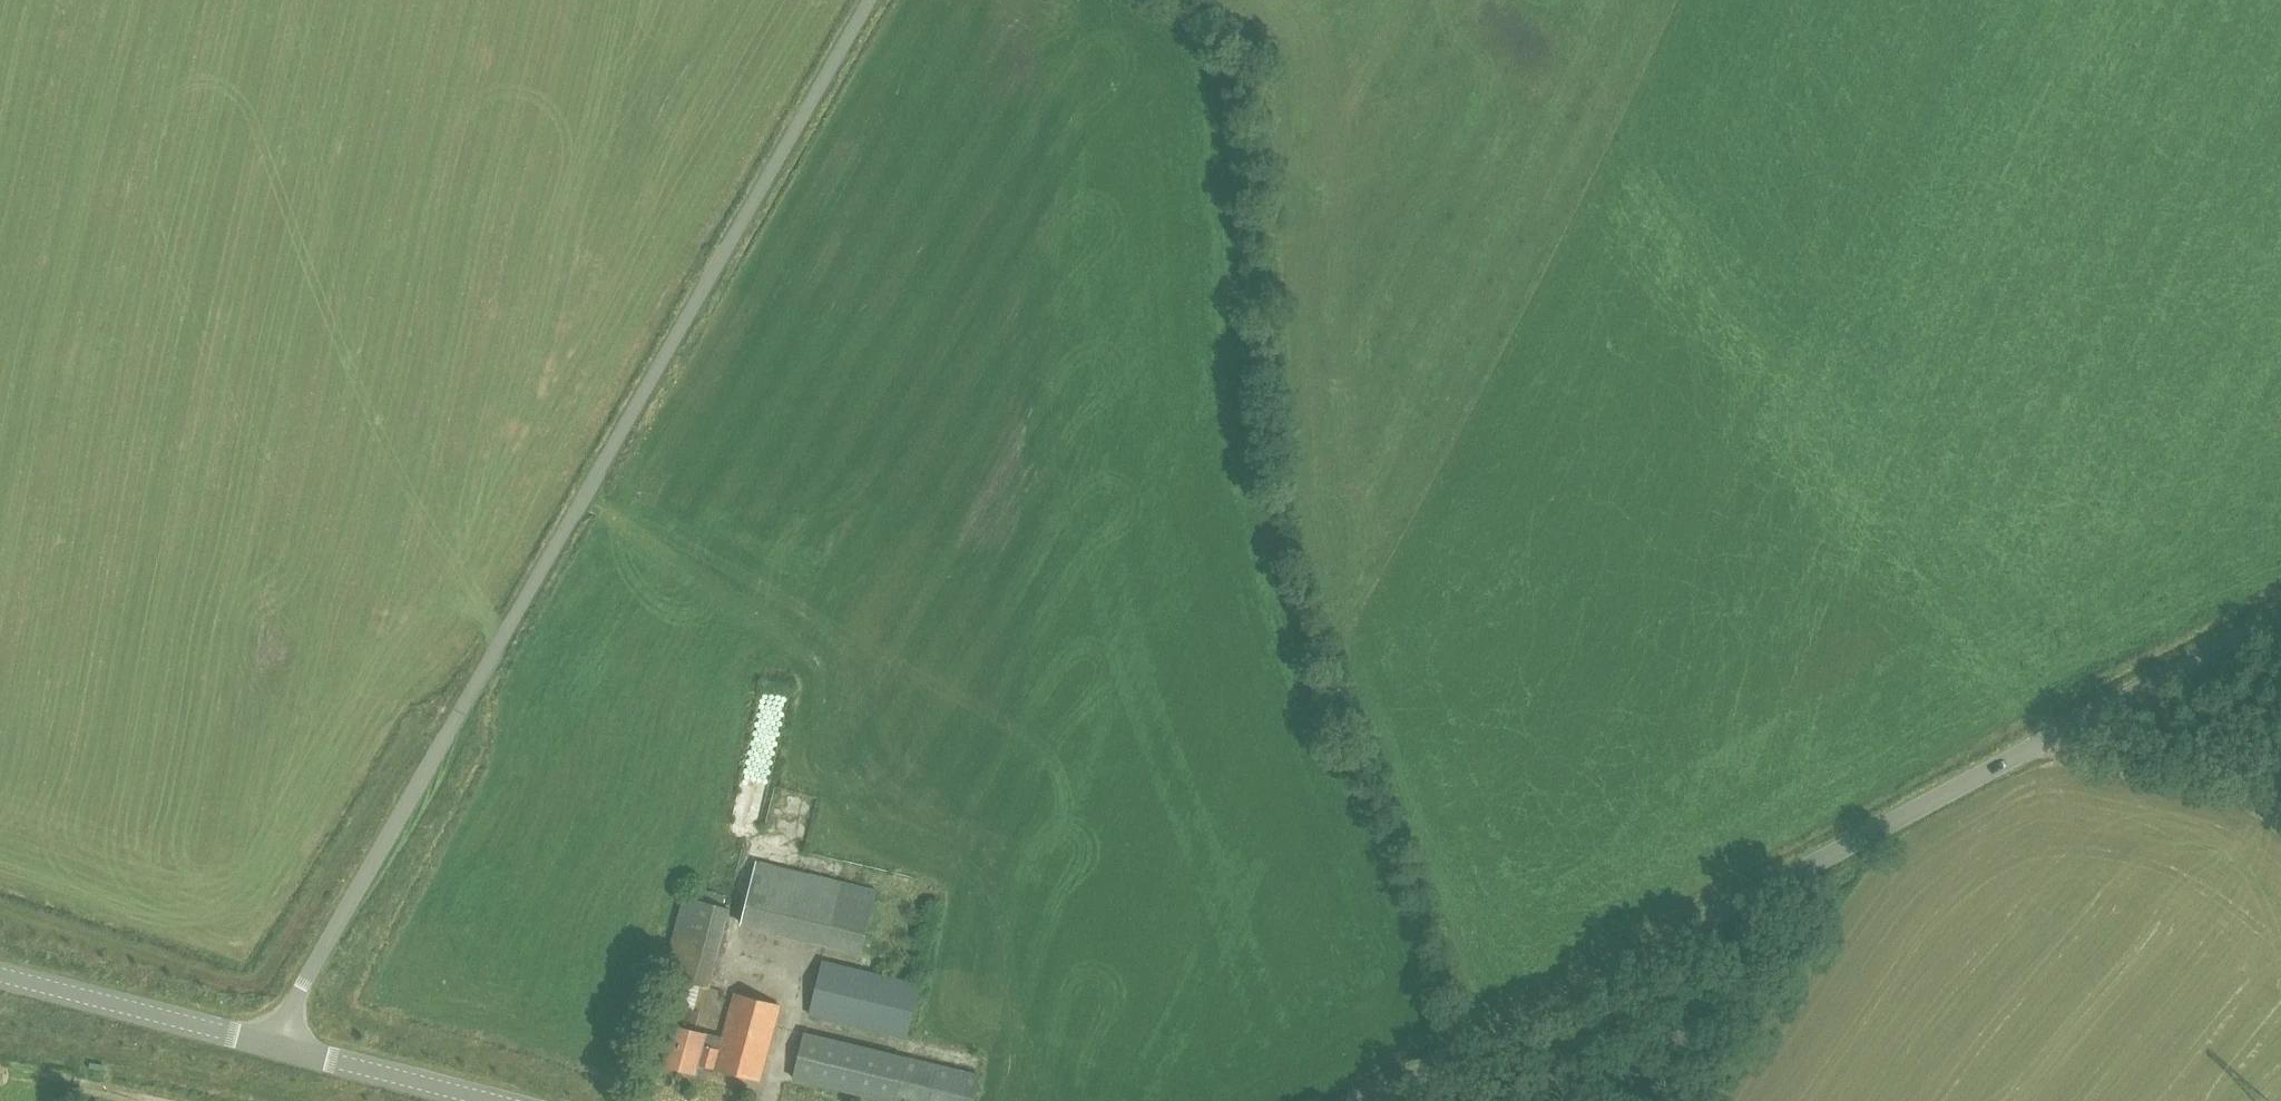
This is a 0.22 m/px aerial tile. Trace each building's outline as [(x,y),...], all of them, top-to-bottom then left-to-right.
[(887,891),(752,859),(746,883),(756,886),(746,926),(871,955),(887,891)] [(731,906),(699,898),(685,895),(664,975),(709,986),(731,906)] [(825,989),(818,1019),(916,1043),(924,1012),(825,989)] [(760,1080),(780,1005),(735,993),(723,1037),(705,1032),(705,1034),(695,1031),(700,1012),(681,1007),(676,1026),(675,1025),(665,1064),(695,1073),(698,1063),(760,1080)] [(980,1072),(805,1031),(793,1079),(884,1100),(974,1100),(980,1072)]
